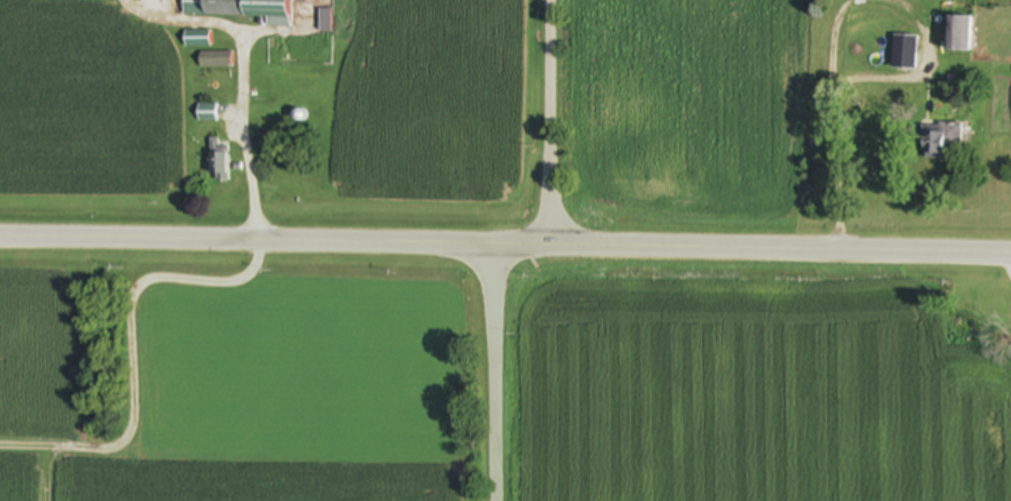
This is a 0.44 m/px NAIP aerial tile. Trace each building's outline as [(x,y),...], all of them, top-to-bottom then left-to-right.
[(183,18),(267,18),(267,30),(290,30),(290,0),(261,0),(261,1),(208,0),(183,0),(183,18)] [(948,53),(971,53),(971,19),(948,19),(948,53)] [(184,33),(184,48),(210,48),(210,33),(184,33)] [(916,37),(892,37),(892,71),(916,71),(916,37)] [(214,122),(214,108),(200,108),(200,122),(214,122)] [(962,147),(962,126),(922,126),(922,161),(944,161),(944,147),(962,147)] [(210,141),(210,184),(227,184),(227,146),(219,146),(219,141),(210,141)]
